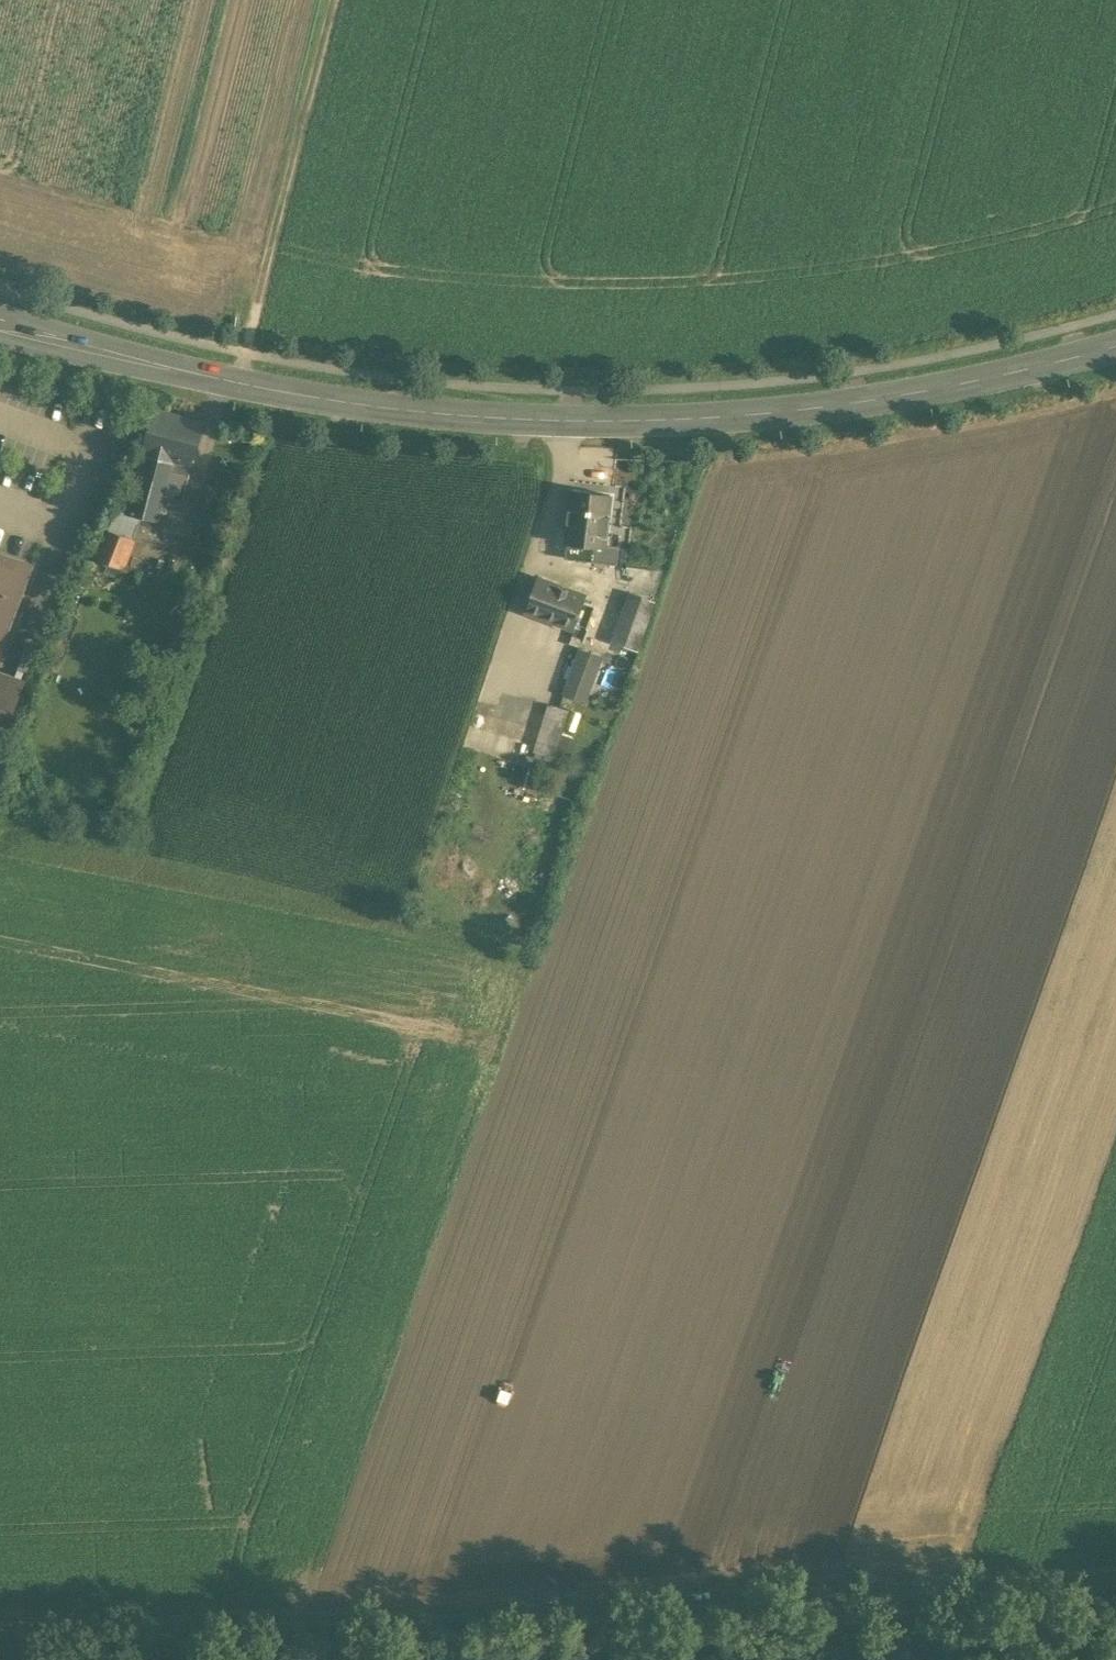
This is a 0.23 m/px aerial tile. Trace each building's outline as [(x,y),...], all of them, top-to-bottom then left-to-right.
[(202,427),(155,416),(146,454),(176,461),(172,478),(189,482),(202,427)] [(176,461),(146,454),(132,512),(131,517),(160,524),(166,499),(172,478),(176,461)] [(189,482),(172,478),(166,499),(184,503),(189,482)] [(594,496),(573,494),(568,546),(604,550),(604,548),(608,513),(610,497),(594,495),(594,496)] [(118,512),(100,562),(122,570),(140,521),(118,512)] [(568,546),(567,546),(566,561),(595,564),(595,563),(617,565),(619,550),(604,548),(604,550),(568,546)] [(32,566),(0,554),(0,652),(32,566)] [(586,598),(538,579),(524,612),(573,631),(586,598)] [(654,604),(629,595),(610,644),(636,655),(654,604)] [(597,665),(576,656),(562,693),(582,702),(597,665)] [(0,674),(0,743),(1,743),(24,683),(0,674)] [(558,707),(541,755),(561,761),(577,713),(558,707)]
